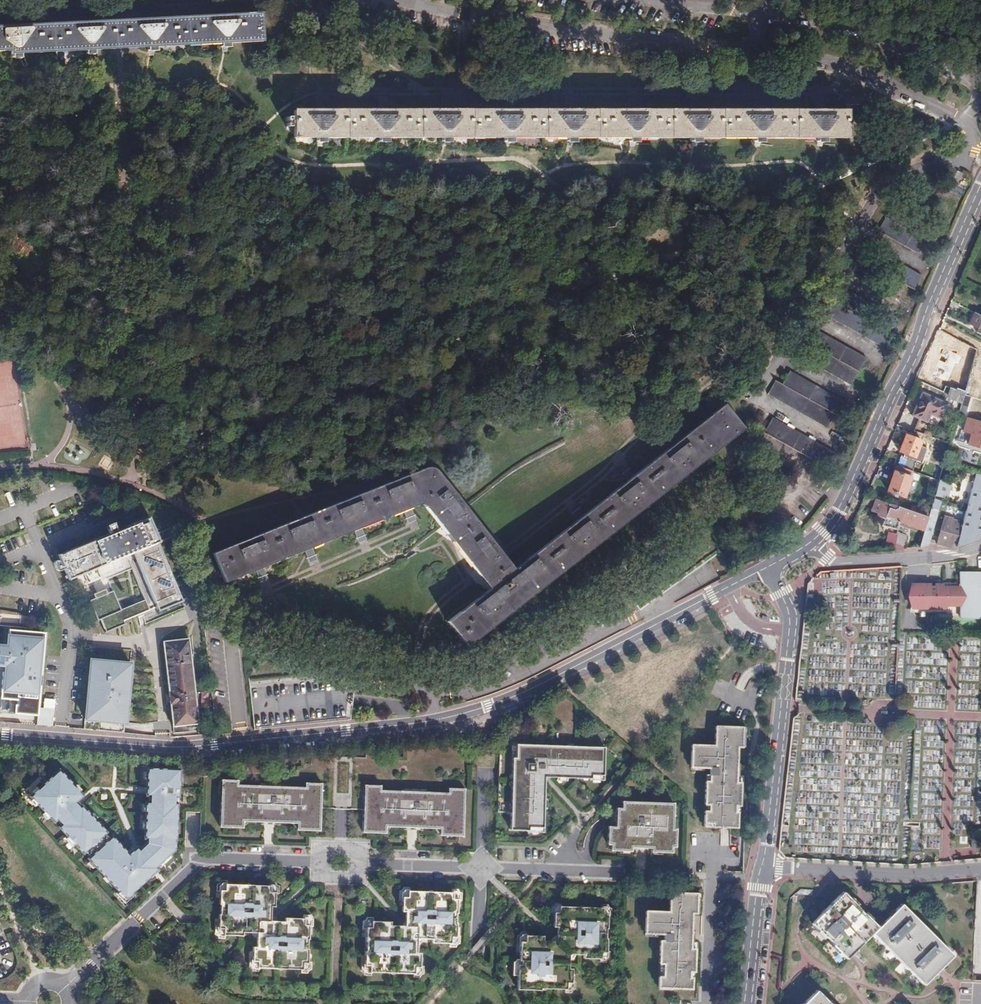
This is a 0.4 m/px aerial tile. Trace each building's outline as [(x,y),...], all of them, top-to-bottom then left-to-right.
[(253,13),(129,18),(131,46),(254,41),(253,13)] [(129,18),(98,20),(100,47),(131,46),(129,18)] [(98,20),(0,24),(0,51),(100,47),(98,20)] [(876,105),(858,105),(858,126),(876,126),(876,105)] [(358,109),(285,109),(287,133),(308,133),(308,138),(316,138),(316,133),(370,134),(370,139),(378,139),(378,134),(433,134),(433,139),(441,139),(442,135),(500,135),(500,140),(507,140),(507,135),(562,135),(562,140),(570,140),(570,135),(625,136),(625,141),(633,141),(633,136),(688,136),(687,139),(697,141),(697,136),(751,136),(751,139),(760,141),(760,136),(815,136),(815,140),(823,141),(824,136),(844,136),(844,111),(726,110),(581,110),(466,110),(358,109)] [(876,207),(863,235),(913,256),(919,242),(898,233),(903,219),(876,207)] [(843,263),(837,278),(866,289),(872,275),(913,292),(919,278),(875,259),(869,273),(843,263)] [(898,322),(841,290),(824,315),(883,349),(898,322)] [(974,312),(970,321),(968,324),(978,329),(976,333),(980,335),(980,316),(974,312)] [(937,332),(932,343),(957,356),(961,344),(937,332)] [(812,333),(797,360),(851,387),(865,360),(812,333)] [(961,344),(957,356),(952,373),(968,379),(976,352),(961,344)] [(777,382),(769,396),(828,427),(835,414),(842,418),(849,404),(791,372),(783,386),(777,382)] [(946,396),(961,402),(963,396),(968,380),(952,375),(946,396)] [(941,394),(924,387),(914,410),(930,417),(941,394)] [(424,470),(209,554),(222,583),(420,505),(478,573),(491,589),(448,623),(466,647),(745,432),(726,408),(517,569),(504,554),(434,472),(432,471),(431,470),(428,469),(426,469),(424,470)] [(774,419),(766,433),(830,469),(838,454),(774,419)] [(964,447),(980,453),(980,426),(972,423),(964,447)] [(905,436),(901,444),(897,453),(911,459),(919,442),(905,436)] [(892,470),(885,490),(901,495),(908,476),(892,470)] [(975,478),(961,520),(954,518),(953,520),(945,518),(937,543),(954,547),(956,545),(979,540),(980,532),(980,480),(975,478)] [(953,490),(937,486),(927,518),(924,531),(921,540),(917,552),(929,552),(944,505),(948,506),(953,490)] [(902,508),(889,503),(886,512),(882,526),(890,528),(885,546),(893,548),(898,524),(899,524),(902,508)] [(927,518),(902,508),(899,524),(916,532),(917,528),(924,531),(927,518)] [(146,521),(115,533),(112,526),(105,528),(108,536),(57,556),(67,581),(73,578),(84,604),(87,603),(95,622),(98,621),(104,634),(123,626),(122,623),(154,610),(155,613),(178,604),(154,545),(156,544),(146,521)] [(893,548),(885,546),(883,557),(892,556),(893,548)] [(950,589),(949,606),(952,606),(952,608),(980,609),(980,578),(962,577),(962,589),(950,589)] [(949,606),(950,589),(946,588),(946,584),(937,584),(937,585),(931,585),(931,584),(921,583),(920,605),(949,606)] [(2,672),(0,691),(0,708),(14,709),(13,714),(37,717),(44,633),(8,630),(6,647),(0,646),(0,671),(2,672)] [(187,638),(161,641),(172,729),(198,726),(187,638)] [(85,722),(124,725),(130,666),(90,662),(85,722)] [(907,727),(916,727),(916,717),(907,717),(907,727)] [(690,767),(702,767),(709,768),(709,774),(708,781),(704,781),(703,826),(720,827),(736,827),(736,812),(737,807),(739,807),(739,792),(740,775),(738,775),(735,775),(736,763),(737,747),(741,747),(742,727),(715,726),(714,745),(690,745),(690,767)] [(513,743),(513,745),(513,757),(509,757),(507,812),(506,830),(524,830),(525,831),(525,827),(539,827),(539,826),(540,816),(540,814),(540,804),(541,786),(537,786),(538,781),(542,779),(547,779),(547,783),(550,783),(560,783),(565,783),(588,784),(589,784),(590,781),(601,781),(601,780),(602,747),(573,746),(571,746),(564,745),(548,745),(541,745),(533,744),(531,744),(513,743)] [(507,812),(509,757),(508,757),(508,751),(496,751),(494,812),(507,812)] [(84,857),(85,858),(92,865),(100,875),(105,879),(114,889),(117,892),(121,897),(129,890),(153,867),(151,866),(154,863),(166,852),(170,848),(170,838),(172,838),(173,803),(171,803),(171,796),(174,797),(174,796),(175,770),(144,769),(144,773),(143,780),(143,795),(146,796),(145,802),(142,802),(142,804),(142,811),(142,821),(142,828),(141,837),(142,837),(142,841),(135,848),(133,846),(127,850),(122,850),(109,836),(108,835),(105,837),(101,832),(103,830),(78,803),(76,804),(72,799),(74,796),(79,792),(76,788),(70,783),(54,766),(33,785),(28,790),(25,793),(27,796),(33,801),(40,809),(45,815),(49,819),(52,817),(56,822),(54,824),(62,833),(71,843),(79,852),(80,851),(85,856),(84,857)] [(479,768),(472,768),(471,786),(479,786),(479,768)] [(281,788),(258,787),(236,786),(236,781),(219,780),(219,783),(219,797),(217,828),(240,829),(240,827),(241,822),(246,822),(258,822),(276,823),(289,824),(295,824),(294,829),(294,831),(318,832),(319,801),(319,786),(319,784),(303,784),(303,789),(281,788)] [(363,786),(363,788),(362,802),(361,834),(384,834),(384,833),(384,828),(390,828),(402,828),(421,829),(434,829),(439,829),(439,835),(439,836),(463,837),(464,806),(464,792),(464,790),(447,789),(447,794),(425,794),(401,793),(379,792),(379,787),(363,786)] [(630,846),(635,846),(635,844),(645,844),(644,846),(650,846),(650,850),(652,850),(662,850),(670,850),(671,845),(674,845),(675,827),(671,827),(671,813),(672,804),(672,800),(620,798),(620,805),(614,805),(614,809),(614,819),(613,825),(605,824),(604,843),(608,843),(608,848),(618,849),(628,849),(630,849),(630,846)] [(721,844),(732,844),(732,828),(722,827),(721,844)] [(909,851),(919,852),(921,828),(910,827),(909,851)] [(979,848),(980,830),(971,830),(970,847),(971,847),(979,848)] [(71,843),(62,833),(60,836),(68,845),(71,843)] [(166,852),(154,863),(156,866),(168,855),(166,852)] [(92,865),(85,858),(81,861),(88,868),(92,865)] [(213,893),(216,893),(216,891),(221,891),(221,886),(223,886),(223,882),(218,881),(218,882),(218,883),(217,884),(217,885),(216,886),(215,886),(215,887),(214,887),(213,887),(213,893)] [(265,883),(265,887),(267,887),(266,892),(272,892),(272,895),(275,895),(276,888),(275,888),(274,888),(273,887),(272,887),(271,886),(271,885),(270,884),(270,883),(265,883)] [(215,916),(215,928),(215,930),(220,931),(220,937),(222,937),(240,937),(240,934),(248,934),(254,934),(254,940),(254,949),(250,949),(250,961),(250,963),(255,963),(255,969),(258,969),(274,969),(274,966),(281,966),(281,970),(299,970),(301,970),(301,964),(306,964),(306,962),(306,950),(304,950),(304,940),(307,940),(307,928),(307,926),(302,926),(302,919),(300,919),(283,919),(282,923),(273,923),(267,922),(267,916),(267,907),(272,907),(272,895),(272,892),(266,892),(267,887),(265,887),(248,887),(248,890),(241,890),(241,886),(223,886),(221,886),(221,891),(216,891),(216,893),(216,906),(218,906),(218,916),(215,916)] [(405,891),(408,891),(408,887),(402,887),(402,888),(401,889),(401,890),(400,891),(399,891),(398,891),(398,892),(397,892),(397,898),(401,898),(401,897),(405,897),(405,891)] [(448,888),(448,892),(450,892),(450,898),(455,899),(455,900),(458,900),(458,893),(457,893),(456,892),(455,891),(455,890),(454,889),(454,888),(448,888)] [(117,897),(118,901),(121,904),(133,893),(129,890),(121,897),(117,892),(117,897)] [(450,892),(448,892),(431,892),(431,895),(423,895),(423,892),(408,891),(405,891),(405,897),(401,897),(401,898),(401,912),(404,912),(404,920),(404,926),(397,926),(387,926),(387,922),(370,922),(368,922),(368,928),(363,928),(363,929),(363,942),(365,942),(365,952),(363,952),(362,963),(362,966),(367,966),(367,972),(368,972),(386,973),(386,969),(393,969),(393,973),(409,973),(411,973),(411,967),(417,968),(417,965),(418,953),(414,953),(414,946),(414,940),(420,940),(430,940),(430,943),(447,944),(449,944),(449,938),(454,938),(454,936),(455,924),(453,924),(453,913),(455,913),(455,900),(455,899),(450,898),(450,892)] [(657,987),(674,988),(691,988),(691,977),(689,977),(689,971),(693,971),(694,958),(694,942),(692,941),(690,941),(690,929),(691,913),(695,913),(696,893),(669,892),(668,912),(645,911),(644,933),(656,934),(663,934),(663,941),(659,941),(657,987)] [(841,892),(809,923),(844,959),(870,933),(921,985),(950,956),(899,904),(876,927),(841,892)] [(548,912),(552,912),(552,911),(558,911),(558,905),(559,905),(559,902),(553,901),(553,902),(553,903),(552,903),(552,904),(551,905),(550,905),(549,905),(549,906),(548,912)] [(601,904),(601,907),(602,907),(601,913),(607,914),(607,915),(611,915),(611,910),(611,909),(610,909),(609,908),(608,908),(608,907),(607,906),(607,905),(607,904),(601,904)] [(538,937),(524,937),(522,937),(522,942),(517,941),(517,943),(517,956),(519,956),(519,967),(516,967),(516,985),(519,985),(518,990),(542,991),(542,987),(564,987),(569,988),(570,981),(570,967),(567,967),(567,961),(567,954),(573,955),(581,955),(581,958),(598,959),(600,959),(600,953),(605,954),(605,953),(606,940),(603,940),(604,929),(606,929),(607,915),(607,914),(601,913),(602,907),(601,907),(584,906),(584,910),(577,909),(577,906),(559,905),(558,905),(558,911),(552,911),(552,912),(552,926),(555,926),(554,934),(554,941),(548,940),(538,940),(538,937)] [(300,916),(300,919),(302,919),(302,926),(307,926),(307,928),(311,928),(311,921),(310,921),(309,921),(309,920),(308,920),(307,919),(306,918),(306,917),(306,916),(300,916)] [(359,929),(363,929),(363,928),(368,928),(368,922),(370,922),(370,918),(363,918),(363,919),(362,920),(362,921),(361,921),(360,922),(359,922),(359,929)] [(215,930),(215,928),(212,928),(212,936),(213,936),(214,936),(214,937),(215,937),(215,938),(216,939),(216,940),(222,940),(222,937),(220,937),(220,931),(215,930)] [(522,937),(524,937),(524,932),(519,932),(518,933),(518,934),(517,935),(516,936),(515,936),(514,936),(513,936),(513,942),(517,943),(517,941),(522,942),(522,937)] [(457,937),(454,936),(454,938),(449,938),(449,944),(447,944),(447,947),(452,947),(452,946),(453,945),(454,944),(455,944),(456,944),(457,943),(457,937)] [(609,953),(605,953),(605,954),(600,953),(600,959),(598,959),(598,963),(603,963),(603,962),(603,961),(604,960),(605,960),(605,959),(606,959),(607,959),(608,959),(609,959),(609,953)] [(257,973),(258,969),(255,969),(255,963),(250,963),(250,961),(247,961),(247,968),(248,968),(249,969),(250,970),(251,970),(251,971),(251,972),(252,973),(257,973)] [(310,963),(306,962),(306,964),(301,964),(301,970),(299,970),(299,974),(305,974),(305,973),(305,972),(306,971),(307,970),(308,969),(309,969),(310,969),(310,963)] [(368,976),(368,972),(367,972),(367,966),(362,966),(362,963),(358,963),(358,972),(359,972),(360,973),(361,974),(361,975),(362,975),(368,976)] [(802,1003),(829,1003),(816,991),(802,1003)]
